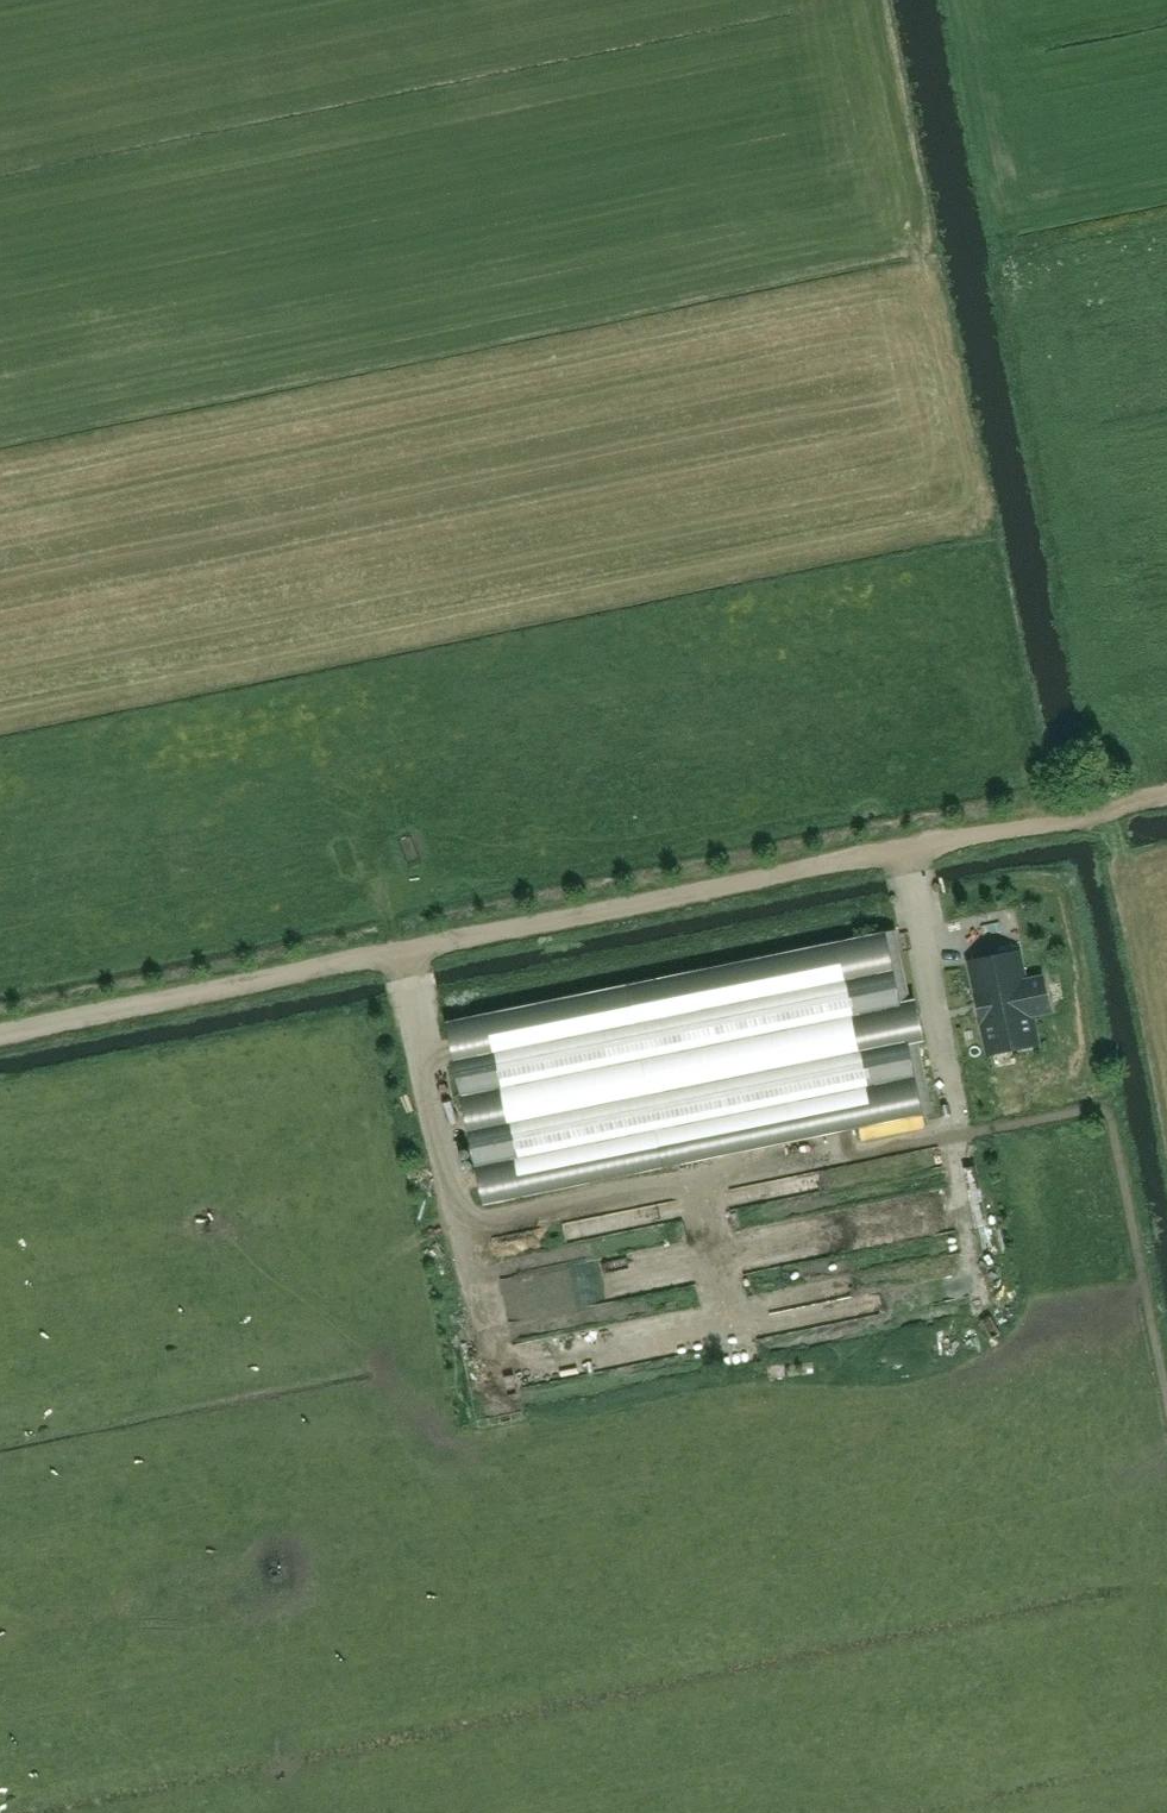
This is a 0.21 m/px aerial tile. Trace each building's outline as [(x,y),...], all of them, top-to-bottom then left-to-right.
[(871,939),(870,938),(449,1024),(449,1021),(448,1021),(486,1205),(486,1202),(695,1159),(696,1158),(931,1109),(918,1043),(923,1042),(914,999),(909,1001),(898,949),(875,954),(872,939),(871,939)] [(991,1021),(984,1022),(990,1053),(1037,1043),(1031,1013),(1049,1009),(1043,979),(1024,983),(1018,953),(972,962),(978,993),(985,992),(991,1021)] [(830,1320),(862,1317),(858,1276),(826,1279),(830,1320)]
